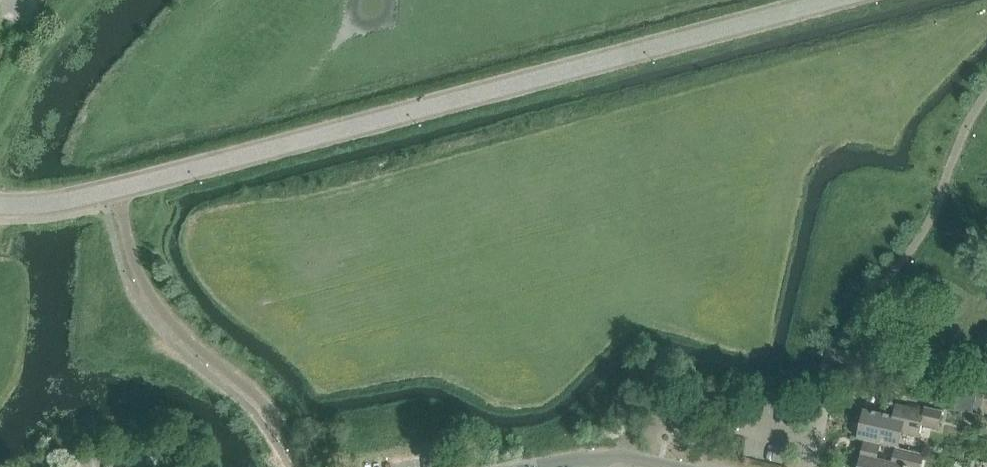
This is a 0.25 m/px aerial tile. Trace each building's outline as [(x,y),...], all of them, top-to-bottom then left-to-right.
[(857,439),(899,448),(903,432),(919,436),(922,425),(939,429),(944,411),(926,407),(925,411),(896,405),(893,416),(864,410),(857,439)] [(897,465),(882,461),(885,446),(865,441),(862,457),(866,458),(865,464),(860,463),(856,464),(853,466),(921,466),(924,454),(901,449),(897,465)]
